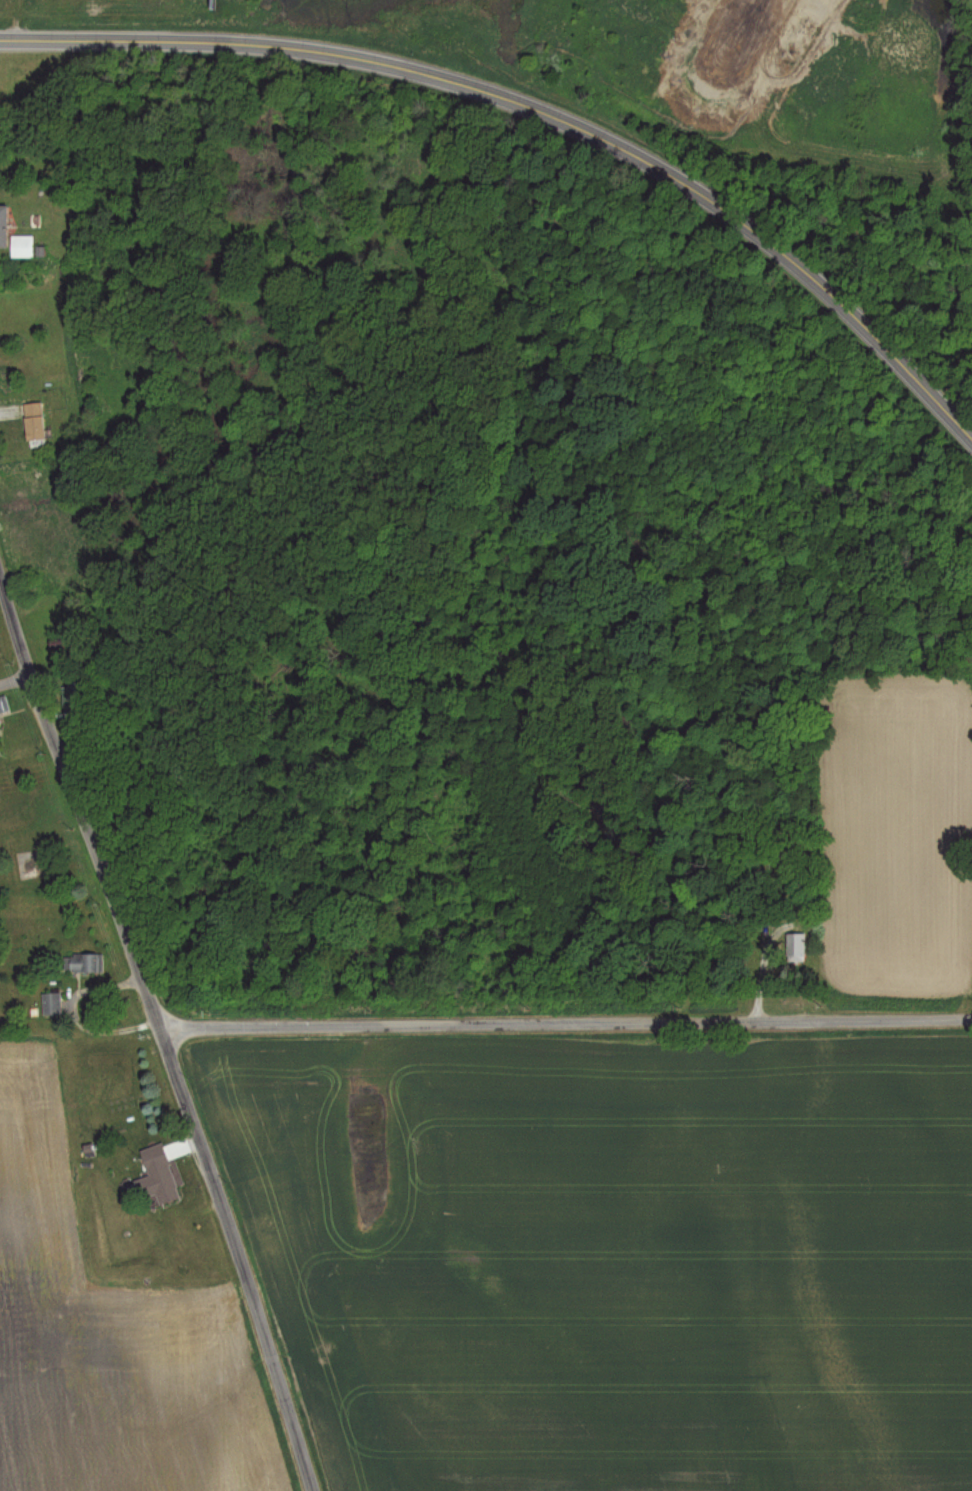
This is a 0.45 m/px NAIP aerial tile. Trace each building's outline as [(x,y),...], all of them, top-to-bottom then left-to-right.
[(32,235),(10,235),(10,257),(32,257),(32,235)] [(44,441),(43,403),(23,404),(24,442),(44,441)] [(9,711),(5,696),(0,697),(0,713),(9,711)] [(786,932),(786,960),(804,960),(804,932),(786,932)] [(102,952),(63,952),(63,971),(102,971),(102,952)] [(60,1014),(60,991),(42,991),(42,1014),(60,1014)] [(178,1197),(163,1143),(139,1150),(147,1176),(134,1180),(140,1200),(148,1198),(150,1206),(178,1197)]
